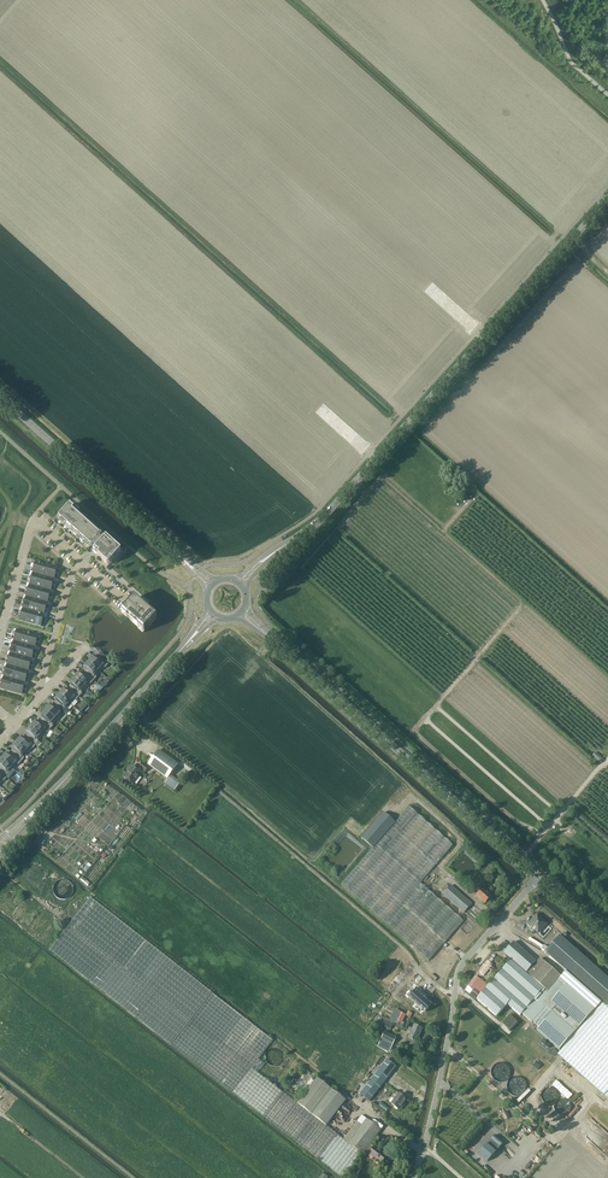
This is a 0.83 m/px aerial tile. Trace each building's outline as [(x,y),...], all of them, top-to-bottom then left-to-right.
[(105,539),(73,511),(74,509),(70,505),(58,519),(91,548),(92,547),(93,548),(91,550),(93,552),(94,551),(109,565),(121,551),(106,538),(105,539)] [(47,564),(36,561),(35,563),(37,563),(36,568),(45,570),(47,564)] [(47,564),(45,570),(55,573),(56,569),(57,569),(58,567),(47,564)] [(45,570),(36,568),(35,572),(33,571),(33,573),(44,576),(45,570)] [(45,570),(44,576),(55,579),(55,578),(53,577),(55,573),(45,570)] [(44,576),(33,573),(32,575),(34,575),(33,580),(42,582),(44,576)] [(44,576),(42,582),(51,585),(52,581),(54,581),(55,579),(44,576)] [(31,584),(30,583),(29,585),(40,588),(42,582),(33,580),(31,584)] [(42,582),(40,588),(51,591),(52,589),(50,589),(51,585),(42,582)] [(40,588),(29,585),(29,587),(30,587),(29,591),(39,594),(40,588)] [(40,588),(39,594),(48,597),(49,592),(51,593),(51,591),(40,588)] [(39,594),(29,591),(28,596),(26,595),(26,597),(37,600),(39,594)] [(39,594),(37,600),(48,603),(48,601),(47,601),(48,597),(39,594)] [(37,600),(26,597),(26,599),(27,599),(26,603),(35,606),(37,600)] [(145,631),(157,618),(144,607),(143,608),(134,599),(123,612),(127,616),(145,631)] [(37,600),(35,606),(45,609),(46,604),(47,605),(48,603),(37,600)] [(35,606),(26,603),(25,607),(23,607),(23,609),(34,612),(35,606)] [(35,606),(34,612),(45,615),(45,613),(44,613),(45,609),(35,606)] [(34,612),(23,609),(22,610),(24,611),(23,615),(32,618),(34,612)] [(45,615),(34,612),(32,618),(30,624),(41,627),(42,625),(40,625),(43,616),(44,617),(45,615)] [(32,618),(23,615),(21,619),(20,619),(19,621),(30,624),(32,618)] [(28,632),(17,629),(16,631),(18,632),(17,636),(26,638),(28,632)] [(28,632),(26,638),(36,641),(37,637),(38,637),(39,635),(28,632)] [(26,638),(17,636),(16,640),(14,640),(14,641),(24,644),(26,638)] [(26,638),(24,644),(35,648),(36,646),(34,645),(36,641),(26,638)] [(24,644),(14,641),(13,643),(15,644),(13,648),(23,650),(24,644)] [(24,644),(23,650),(32,653),(33,649),(35,649),(35,648),(24,644)] [(23,650),(13,648),(12,652),(11,651),(10,653),(21,656),(23,650)] [(23,650),(21,656),(32,659),(33,658),(31,657),(32,653),(23,650)] [(21,656),(10,653),(10,655),(11,655),(10,660),(20,662),(21,656)] [(20,662),(29,665),(30,661),(32,661),(32,659),(21,656),(20,662)] [(92,657),(88,661),(100,672),(104,668),(105,668),(109,665),(99,656),(98,656),(100,657),(97,660),(94,657),(93,658),(92,657)] [(20,662),(10,660),(9,664),(7,663),(7,665),(18,668),(20,662)] [(88,670),(85,673),(94,681),(97,677),(96,677),(100,672),(88,661),(85,665),(86,666),(84,667),(88,670)] [(29,665),(20,662),(18,668),(29,671),(29,669),(28,669),(29,665)] [(18,668),(7,665),(6,667),(8,667),(7,671),(16,674),(18,668)] [(18,668),(16,674),(26,677),(27,673),(28,673),(29,671),(18,668)] [(16,674),(7,671),(6,676),(4,675),(4,677),(15,680),(16,674)] [(77,673),(74,677),(86,688),(90,684),(91,685),(94,681),(85,673),(83,676),(79,673),(78,674),(77,673)] [(26,677),(16,674),(15,680),(26,683),(26,681),(24,681),(26,677)] [(15,680),(4,677),(3,679),(5,679),(4,683),(13,686),(15,680)] [(73,687),(71,689),(79,697),(83,694),(82,693),(86,688),(74,677),(70,681),(71,682),(70,684),(73,687)] [(106,677),(97,688),(100,691),(110,681),(106,677)] [(15,680),(13,686),(22,688),(23,684),(25,685),(26,683),(15,680)] [(13,686),(4,683),(2,687),(1,687),(0,689),(22,695),(23,693),(21,693),(22,688),(13,686)] [(63,690),(59,694),(71,704),(76,700),(76,701),(79,697),(71,689),(68,692),(65,689),(64,690),(63,690)] [(59,703),(56,706),(62,710),(64,707),(64,708),(65,707),(67,709),(71,704),(59,694),(56,697),(57,698),(55,700),(59,703)] [(48,706),(45,710),(57,721),(61,716),(59,714),(60,713),(59,713),(62,710),(56,706),(54,708),(51,705),(49,707),(48,706)] [(44,719),(42,722),(51,730),(54,726),(53,725),(57,721),(45,710),(41,714),(42,714),(41,716),(44,719)] [(34,722),(30,726),(42,737),(47,732),(47,733),(51,730),(42,722),(39,724),(36,721),(35,723),(34,722)] [(30,735),(27,738),(36,746),(39,742),(38,741),(42,737),(30,726),(27,730),(28,731),(26,732),(30,735)] [(19,738),(16,742),(28,753),(32,748),(33,749),(36,746),(27,738),(25,741),(22,737),(20,739),(19,738)] [(15,751),(13,754),(22,762),(25,758),(24,757),(28,753),(16,742),(12,746),(13,747),(12,748),(15,751)] [(147,763),(166,778),(177,763),(157,749),(147,763)] [(5,754),(1,758),(14,769),(18,765),(19,765),(22,762),(13,754),(11,757),(7,754),(6,755),(5,754)] [(1,758),(0,760),(0,767),(1,767),(0,768),(0,771),(7,778),(4,775),(6,772),(7,772),(9,774),(14,769),(1,758)] [(141,768),(139,770),(133,765),(124,777),(133,784),(144,770),(145,771),(148,768),(142,763),(140,767),(141,768)] [(164,783),(174,789),(179,782),(169,775),(164,783)] [(409,807),(396,823),(373,848),(342,884),(385,922),(428,961),(464,921),(420,883),(453,845),(409,807)] [(396,823),(384,812),(361,837),(373,848),(396,823)] [(475,923),(483,913),(472,903),(472,904),(451,885),(449,888),(447,886),(441,892),(443,894),(464,913),(463,913),(475,923)] [(485,903),(491,897),(479,886),(476,889),(479,892),(476,896),(485,903)] [(258,1073),(265,1065),(258,1060),(273,1041),(92,899),(51,951),(342,1177),(361,1153),(343,1139),(326,1126),(346,1100),(317,1078),(297,1104),(258,1073)] [(539,933),(547,924),(538,915),(529,925),(539,933)] [(607,1008),(607,978),(560,935),(545,952),(601,1003),(607,1009),(607,1008)] [(514,942),(504,953),(501,957),(506,962),(509,958),(526,973),(536,962),(514,942)] [(547,992),(511,961),(477,999),(496,1017),(507,1005),(520,1016),(522,1014),(531,1023),(533,1022),(533,1021),(565,985),(558,980),(561,977),(540,958),(527,973),(548,992),(547,992)] [(492,972),(494,969),(491,966),(492,964),(488,961),(485,965),(484,964),(482,967),(483,968),(479,973),(483,976),(489,969),(492,972)] [(463,973),(469,976),(474,966),(469,963),(463,973)] [(479,991),(484,983),(478,979),(472,988),(474,991),(476,989),(479,991)] [(565,985),(533,1021),(539,1027),(537,1030),(559,1050),(562,1047),(563,1048),(594,1011),(595,1010),(566,984),(565,985)] [(409,997),(426,1012),(433,1005),(423,996),(425,994),(417,988),(409,997)] [(557,1054),(604,1096),(607,1092),(607,1008),(607,1009),(601,1003),(594,1011),(563,1048),(557,1054)] [(402,1022),(406,1015),(397,1011),(395,1014),(394,1014),(390,1022),(393,1023),(403,1028),(405,1024),(402,1022)] [(510,1031),(518,1023),(510,1015),(502,1023),(510,1031)] [(417,1042),(423,1028),(414,1024),(412,1029),(411,1028),(409,1031),(411,1032),(408,1039),(417,1042)] [(389,1052),(395,1037),(385,1032),(378,1047),(389,1052)] [(404,1054),(407,1048),(401,1044),(398,1050),(404,1054)] [(396,1066),(387,1059),(360,1094),(369,1101),(396,1066)] [(536,1061),(533,1065),(538,1069),(541,1065),(536,1061)] [(511,1085),(515,1095),(528,1090),(522,1076),(508,1081),(509,1086),(511,1085)] [(567,1097),(570,1092),(564,1087),(560,1092),(567,1097)] [(543,1102),(557,1101),(556,1088),(541,1090),(543,1102)] [(407,1100),(395,1091),(394,1090),(393,1090),(391,1092),(393,1094),(397,1097),(391,1104),(399,1110),(407,1100)] [(577,1092),(570,1100),(574,1103),(581,1096),(577,1092)] [(349,1099),(336,1116),(341,1120),(354,1104),(349,1099)] [(570,1100),(556,1101),(556,1113),(571,1113),(570,1100)] [(381,1101),(379,1105),(386,1111),(389,1107),(381,1101)] [(576,1106),(570,1114),(572,1116),(578,1108),(576,1106)] [(362,1115),(343,1139),(361,1153),(363,1154),(366,1150),(370,1153),(369,1154),(381,1164),(387,1155),(381,1150),(381,1151),(374,1146),(371,1144),(381,1130),(367,1118),(366,1119),(362,1115)] [(504,1143),(495,1135),(478,1153),(487,1161),(504,1143)]
